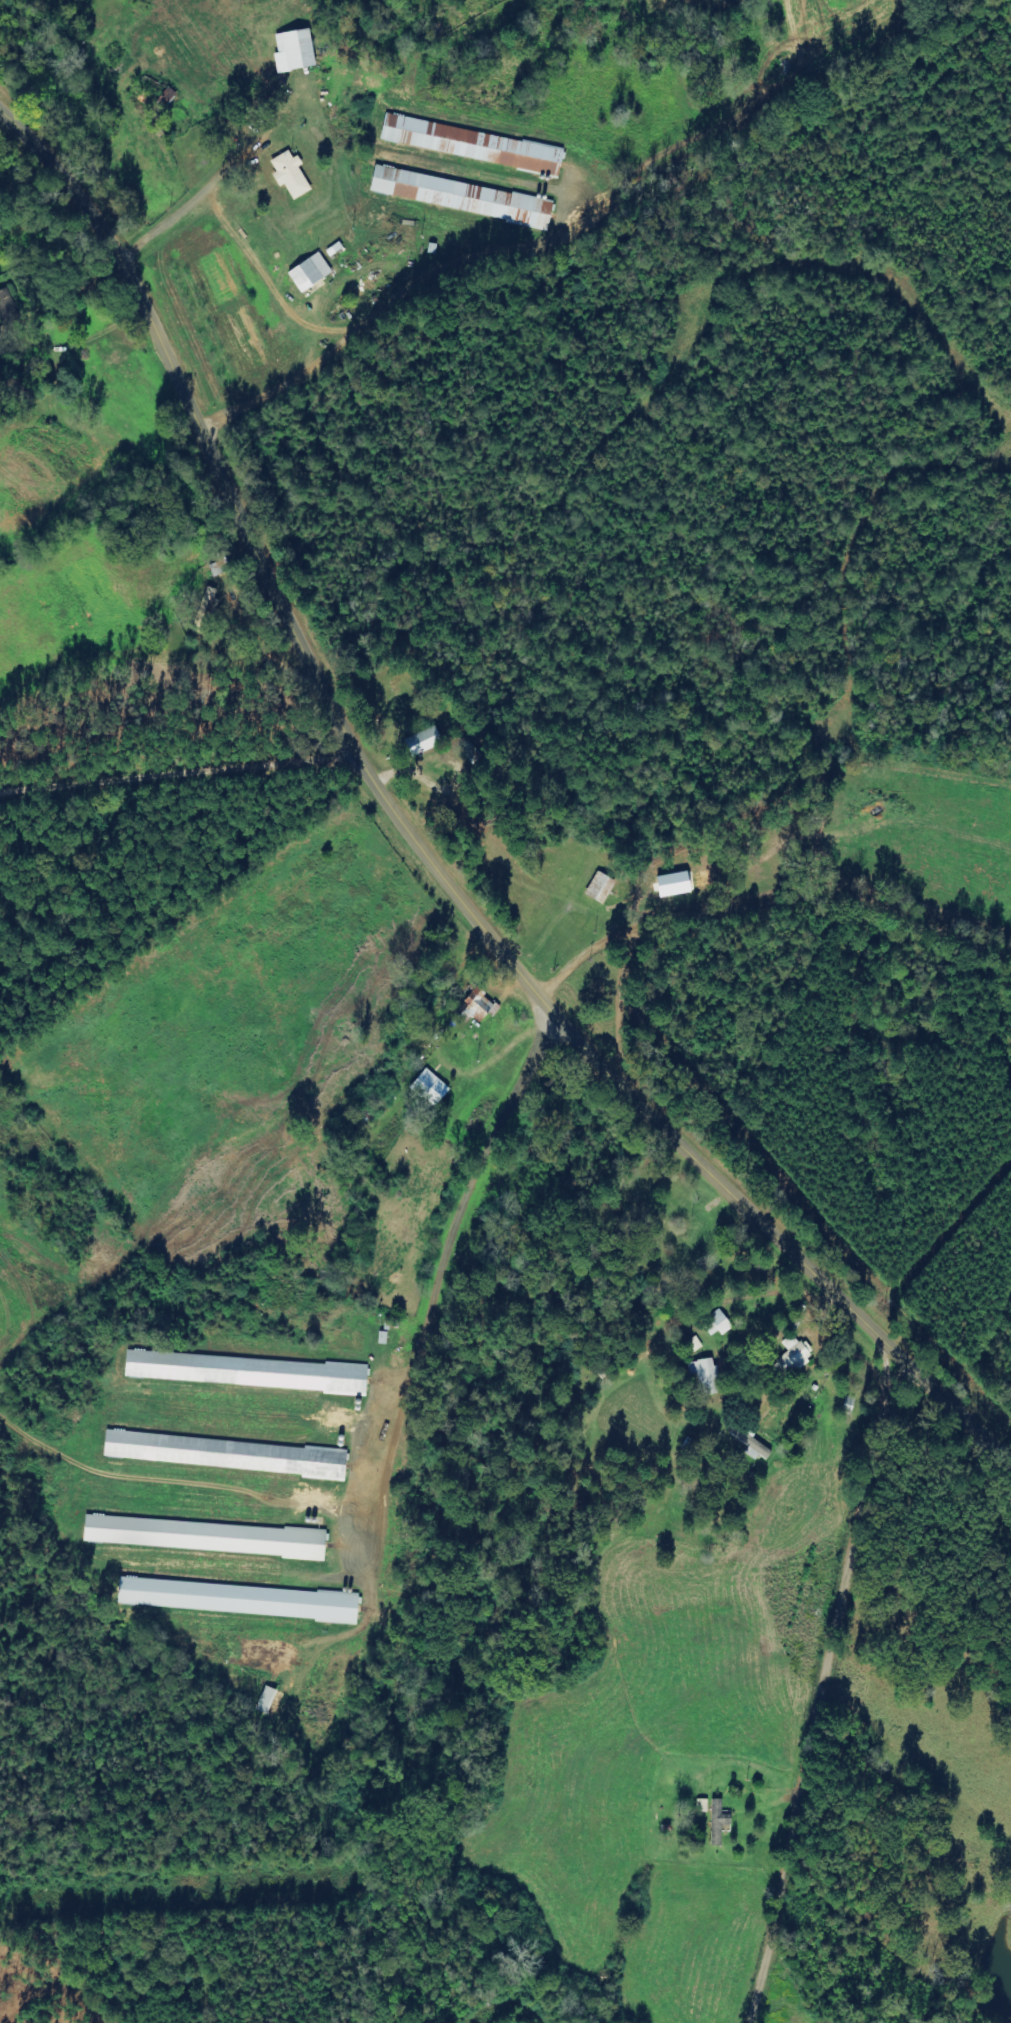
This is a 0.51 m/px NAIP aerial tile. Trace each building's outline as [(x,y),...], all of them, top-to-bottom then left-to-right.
[(318,67),(311,29),(277,35),(281,54),(276,55),(279,74),(318,67)] [(383,143),(561,175),(566,148),(388,115),(383,143)] [(296,201),(314,190),(300,167),(305,165),(300,156),(295,159),(290,151),(272,162),(279,173),(275,176),(282,188),(287,185),(296,201)] [(418,204),(551,228),(556,200),(377,167),(372,192),(395,196),(397,184),(421,188),(418,204)] [(395,196),(417,202),(420,190),(398,185),(395,196)] [(290,274),(303,294),(335,273),(321,253),(290,274)] [(414,756),(445,745),(438,727),(407,738),(414,756)] [(465,1019),(471,1012),(483,1023),(499,1005),(479,987),(457,1011),(465,1019)] [(452,1089),(429,1068),(412,1086),(435,1108),(452,1089)] [(721,1331),(725,1336),(736,1327),(722,1309),(704,1323),(715,1336),(721,1331)] [(791,1376),(814,1355),(801,1340),(777,1361),(791,1376)] [(127,1379),(369,1393),(370,1366),(129,1351),(127,1379)] [(723,1391),(716,1358),(691,1363),(693,1375),(699,1374),(703,1395),(723,1391)] [(106,1456),(347,1479),(350,1452),(254,1442),(254,1448),(247,1447),(246,1450),(226,1448),(227,1441),(108,1429),(106,1456)] [(751,1447),(748,1453),(756,1458),(759,1453),(769,1459),(775,1450),(746,1431),(740,1439),(751,1447)] [(85,1543),(327,1558),(328,1530),(87,1516),(85,1543)] [(359,1621),(361,1593),(121,1580),(120,1607),(359,1621)]
